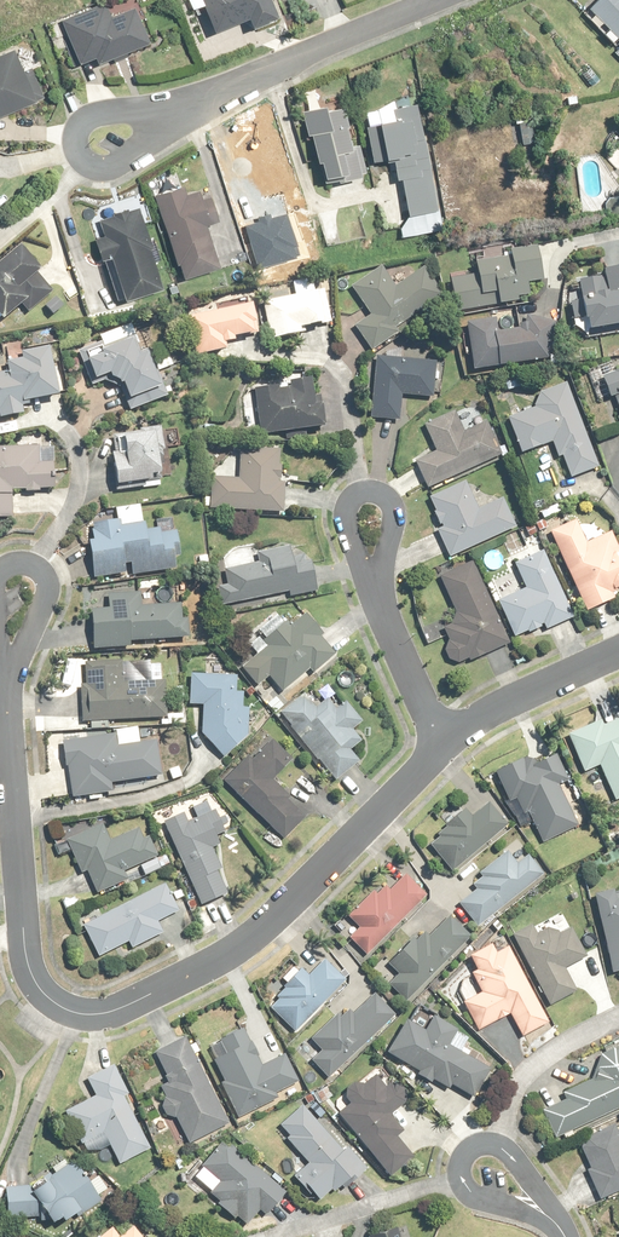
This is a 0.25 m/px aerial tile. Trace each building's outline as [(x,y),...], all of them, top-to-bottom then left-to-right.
[(252,17),(256,26),(280,16),(273,0),(204,0),(218,31),(252,17)] [(600,35),(595,41),(606,52),(612,47),(618,54),(618,2),(617,0),(597,0),(581,16),(600,35)] [(135,8),(111,18),(105,2),(53,25),(59,39),(70,35),(83,64),(97,58),(101,66),(151,44),(135,8)] [(45,98),(33,69),(26,72),(16,49),(0,56),(0,116),(45,98)] [(403,222),(402,217),(440,209),(419,103),(380,110),(383,124),(368,127),(375,164),(395,160),(397,171),(379,174),(389,225),(403,222)] [(321,162),(324,161),(330,183),(362,175),(345,107),(328,111),(327,107),(304,113),(310,136),(314,135),(321,162)] [(608,161),(618,172),(618,151),(608,161)] [(222,266),(207,226),(220,221),(211,196),(204,199),(201,191),(189,195),(185,186),(155,197),(185,280),(222,266)] [(105,262),(107,261),(120,300),(127,297),(127,299),(165,287),(139,209),(130,212),(129,209),(114,214),(115,217),(101,222),(106,235),(97,238),(105,262)] [(23,307),(30,314),(53,293),(38,276),(43,272),(22,247),(0,266),(0,313),(7,321),(23,307)] [(477,263),(479,274),(452,280),(458,313),(502,304),(532,298),(529,284),(545,281),(538,247),(511,252),(512,256),(477,263)] [(605,270),(607,277),(581,281),(584,300),(572,302),(578,334),(618,327),(618,267),(605,270)] [(419,306),(423,311),(444,296),(423,268),(396,288),(381,268),(353,289),(373,315),(357,327),(374,350),(397,333),(392,325),(419,306)] [(272,341),(303,335),(301,329),(331,323),(325,291),(318,292),(315,279),(295,283),(297,296),(265,302),(272,341)] [(254,305),(242,308),(241,301),(201,309),(202,314),(190,316),(196,347),(198,357),(226,351),(237,349),(236,339),(260,335),(254,305)] [(550,344),(553,331),(546,319),(529,317),(519,328),(500,332),(498,318),(467,324),(476,373),(537,361),(550,344)] [(111,376),(113,381),(118,379),(122,388),(126,386),(132,402),(127,403),(130,411),(166,398),(149,350),(142,353),(132,325),(103,336),(105,343),(86,349),(98,381),(111,376)] [(1,421),(25,417),(23,405),(61,399),(52,347),(24,352),(23,348),(7,351),(11,373),(0,375),(0,413),(1,421)] [(403,421),(404,395),(434,396),(434,370),(412,370),(412,360),(376,359),(374,420),(403,421)] [(604,405),(612,426),(618,423),(618,372),(616,373),(611,360),(588,369),(593,382),(604,378),(613,401),(604,405)] [(520,373),(505,379),(510,392),(525,386),(520,373)] [(317,397),(314,379),(292,383),(292,387),(281,389),(281,386),(258,390),(264,435),(327,426),(323,396),(317,397)] [(560,459),(564,457),(573,479),(603,467),(568,383),(541,393),(535,410),(509,420),(523,454),(553,442),(560,459)] [(487,424),(465,434),(455,412),(426,425),(439,452),(417,462),(430,489),(502,456),(487,424)] [(162,486),(158,448),(166,447),(164,429),(146,431),(147,435),(119,439),(121,456),(116,456),(119,487),(141,484),(142,489),(162,486)] [(28,491),(28,493),(40,492),(40,489),(55,489),(55,461),(40,462),(39,447),(0,448),(0,520),(14,520),(13,491),(28,491)] [(213,477),(212,498),(204,498),(203,506),(211,507),(211,509),(284,513),(286,481),(281,481),(282,467),(280,467),(281,450),(242,448),(240,478),(213,477)] [(437,511),(435,511),(443,529),(439,530),(451,557),(518,528),(505,499),(480,510),(468,482),(431,498),(437,511)] [(109,524),(95,525),(96,542),(92,542),(95,577),(176,571),(175,553),(181,552),(179,533),(174,533),(172,520),(158,521),(158,531),(148,532),(148,524),(144,524),(143,505),(119,507),(120,520),(108,521),(109,524)] [(588,544),(578,522),(553,533),(589,613),(614,602),(610,594),(618,590),(618,546),(613,533),(588,544)] [(311,562),(295,566),(292,548),(259,555),(261,562),(226,570),(229,585),(219,587),(223,605),(290,591),(291,597),(317,591),(311,562)] [(531,631),(532,633),(546,626),(547,630),(575,617),(544,552),(517,565),(528,588),(499,601),(516,638),(531,631)] [(511,643),(473,561),(441,576),(457,612),(452,625),(444,628),(450,642),(449,643),(449,644),(448,644),(448,645),(447,646),(447,647),(447,648),(447,649),(447,650),(447,651),(447,652),(447,653),(448,654),(448,655),(448,656),(449,657),(449,658),(450,659),(451,659),(451,660),(452,661),(453,661),(454,662),(455,662),(456,663),(457,663),(458,663),(459,663),(460,663),(461,663),(462,663),(463,663),(464,663),(465,663),(466,662),(477,656),(478,658),(511,643)] [(133,647),(132,639),(191,637),(190,618),(183,619),(183,604),(141,605),(141,594),(110,594),(110,611),(95,611),(96,648),(133,647)] [(338,653),(322,636),(324,634),(305,614),(292,626),(278,611),(259,629),(264,634),(251,646),(258,653),(243,667),(261,685),(270,676),(285,692),(313,666),(319,671),(338,653)] [(149,664),(150,680),(146,680),(129,662),(86,663),(87,685),(83,685),(84,719),(168,717),(168,680),(161,680),(161,664),(149,664)] [(190,704),(204,705),(203,733),(225,756),(250,735),(249,708),(244,708),(245,693),(237,692),(238,676),(192,673),(190,704)] [(361,760),(352,750),(363,740),(353,730),(363,721),(346,702),(344,704),(337,697),(331,702),(315,684),(281,714),(338,780),(361,760)] [(603,721),(569,736),(585,773),(601,766),(617,801),(618,800),(618,719),(605,725),(603,721)] [(67,767),(69,766),(74,797),(114,792),(113,783),(164,776),(159,740),(142,743),(139,727),(115,730),(116,734),(63,742),(67,767)] [(309,815),(275,781),(294,761),(274,740),(254,759),(250,755),(225,779),(284,840),(309,815)] [(530,812),(537,823),(532,826),(542,845),(581,825),(560,786),(570,780),(556,754),(546,760),(538,764),(532,754),(495,774),(510,802),(517,798),(526,814),(530,812)] [(430,845),(451,870),(470,855),(472,857),(510,826),(491,804),(475,818),(467,808),(446,825),(448,827),(440,834),(442,836),(430,845)] [(203,903),(216,897),(218,901),(230,895),(219,871),(224,868),(214,846),(221,843),(217,836),(227,831),(217,809),(190,821),(185,811),(166,820),(203,903)] [(83,874),(90,871),(99,893),(142,875),(139,868),(159,860),(163,868),(172,864),(168,853),(159,857),(151,837),(144,840),(139,828),(111,840),(104,824),(68,839),(83,874)] [(478,889),(461,903),(480,927),(545,875),(529,856),(519,864),(509,851),(482,874),(484,876),(474,884),(478,889)] [(410,875),(392,891),(384,882),(348,915),(360,929),(351,938),(365,954),(429,896),(410,875)] [(166,883),(85,925),(100,956),(129,941),(133,949),(165,933),(160,922),(180,911),(166,883)] [(617,890),(597,895),(614,973),(618,972),(618,899),(617,890)] [(400,975),(391,984),(406,1000),(472,939),(451,917),(430,936),(425,931),(390,964),(400,975)] [(579,991),(567,968),(589,957),(574,929),(562,936),(561,935),(561,934),(560,934),(560,933),(559,933),(558,932),(557,931),(556,931),(555,930),(554,930),(553,930),(552,929),(551,929),(550,929),(549,929),(548,929),(547,929),(546,929),(545,930),(544,930),(543,930),(542,931),(541,931),(540,932),(539,933),(538,934),(533,925),(515,934),(552,1005),(579,991)] [(549,1022),(509,947),(498,953),(494,945),(473,957),(479,970),(473,973),(483,993),(465,1002),(480,1030),(512,1013),(524,1035),(549,1022)] [(346,980),(325,960),(310,976),(303,970),(278,996),(280,999),(271,1008),(296,1032),(346,980)] [(396,1016),(384,1004),(379,1009),(374,1003),(367,1009),(364,1005),(355,1014),(334,1017),(311,1039),(323,1051),(312,1061),(329,1079),(396,1016)] [(426,1031),(408,1021),(389,1052),(422,1071),(420,1074),(432,1082),(434,1078),(450,1088),(452,1083),(473,1095),(488,1068),(450,1045),(459,1030),(435,1016),(426,1031)] [(223,1084),(239,1116),(276,1097),(274,1093),(300,1080),(288,1057),(281,1060),(279,1057),(263,1065),(245,1028),(211,1045),(218,1059),(215,1060),(226,1083),(223,1084)] [(162,1087),(167,1097),(163,1106),(168,1116),(177,1117),(190,1143),(230,1123),(187,1037),(156,1052),(171,1082),(162,1087)] [(614,1049),(602,1055),(594,1077),(563,1092),(567,1100),(544,1111),(557,1139),(618,1109),(618,1050),(614,1049)] [(67,1112),(88,1150),(101,1150),(111,1144),(122,1164),(152,1147),(124,1096),(130,1093),(114,1064),(79,1084),(88,1101),(67,1112)] [(368,1084),(356,1082),(347,1090),(347,1105),(339,1112),(391,1177),(415,1158),(398,1136),(405,1131),(392,1115),(402,1107),(396,1099),(398,1097),(389,1086),(387,1087),(378,1076),(368,1084)] [(275,1130),(291,1149),(292,1166),(298,1173),(295,1176),(305,1187),(308,1184),(321,1199),(333,1188),(336,1191),(355,1175),(358,1179),(369,1170),(349,1147),(344,1150),(305,1104),(275,1130)] [(618,1193),(618,1134),(615,1124),(587,1137),(584,1152),(592,1168),(588,1169),(603,1200),(618,1193)] [(221,1200),(219,1203),(236,1218),(239,1215),(249,1224),(261,1210),(268,1216),(287,1192),(225,1140),(188,1184),(207,1199),(212,1193),(221,1200)] [(9,1219),(22,1219),(70,1220),(78,1215),(81,1218),(103,1200),(73,1163),(64,1170),(61,1167),(46,1178),(48,1184),(35,1190),(31,1185),(10,1184),(9,1219)] [(135,1226),(122,1236),(143,1236),(135,1226)] [(114,1228),(103,1236),(121,1236),(114,1228)]
